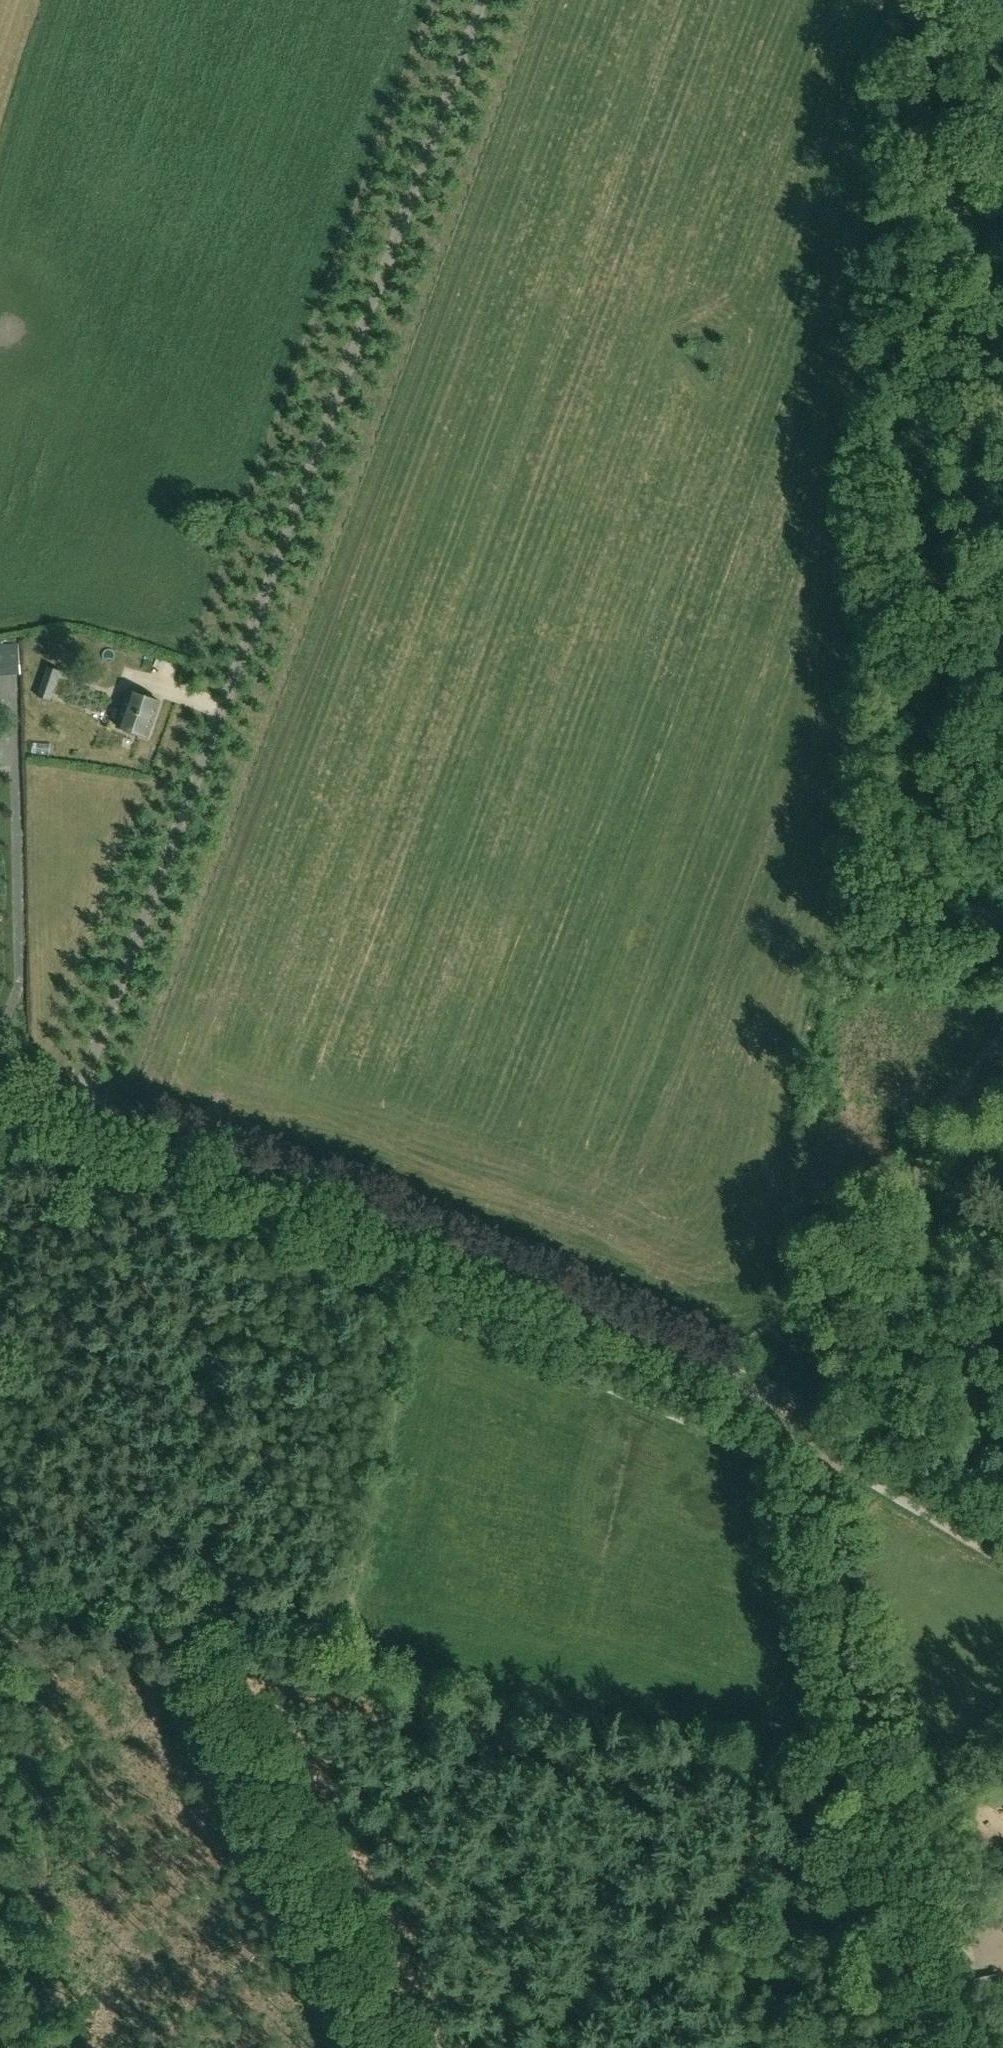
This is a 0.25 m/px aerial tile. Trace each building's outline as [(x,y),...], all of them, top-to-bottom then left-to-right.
[(47,665),(37,695),(51,700),(61,672),(47,665)] [(34,673),(0,674),(0,685),(0,691),(35,690),(34,673)] [(67,716),(77,685),(66,681),(56,713),(67,716)] [(160,702),(129,691),(116,727),(148,737),(160,702)]
